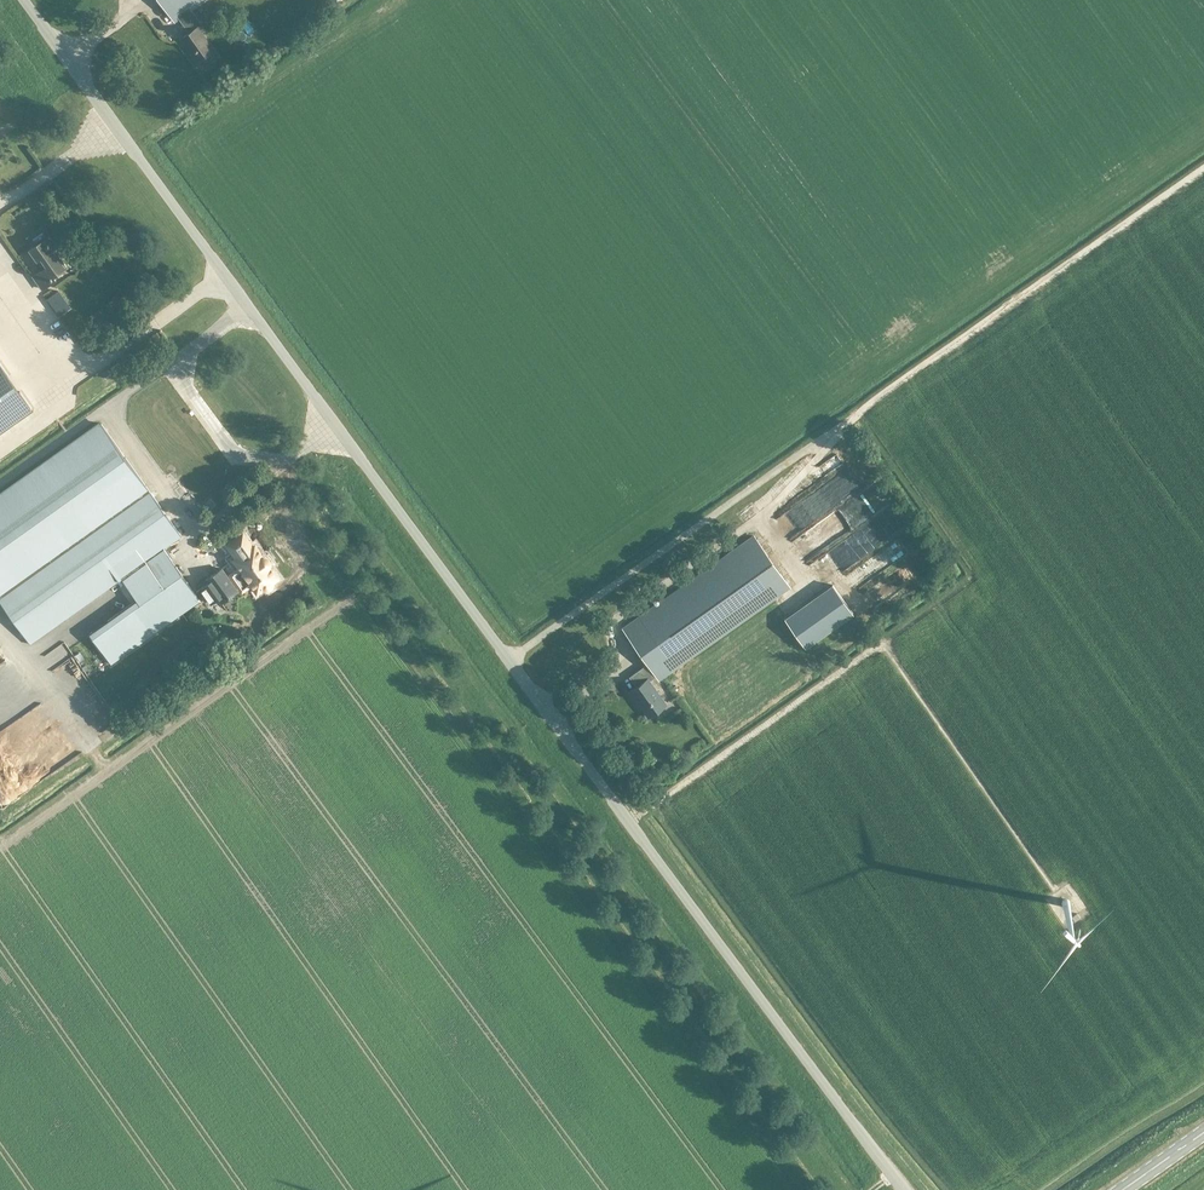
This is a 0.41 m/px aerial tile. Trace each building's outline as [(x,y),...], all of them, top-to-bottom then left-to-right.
[(179,18),(191,9),(205,0),(159,0),(175,21),(179,18)] [(206,30),(191,9),(179,18),(189,33),(181,38),(197,62),(214,50),(202,32),(206,30)] [(43,226),(26,238),(33,247),(30,249),(37,260),(36,260),(36,261),(34,264),(37,268),(41,268),(42,269),(33,276),(42,289),(56,279),(53,276),(67,266),(58,254),(57,255),(53,249),(63,242),(55,231),(49,235),(43,226)] [(115,307),(123,318),(130,314),(122,302),(115,307)] [(109,328),(101,316),(94,321),(101,333),(109,328)] [(32,409),(0,363),(0,431),(32,409)] [(47,396),(38,403),(41,407),(50,401),(47,396)] [(146,486),(101,424),(0,496),(0,602),(30,644),(122,579),(137,601),(158,630),(200,600),(199,599),(195,592),(163,549),(181,536),(146,486)] [(837,486),(837,485),(811,497),(820,516),(830,511),(826,502),(845,493),(841,484),(837,486)] [(822,520),(806,531),(818,549),(834,538),(822,520)] [(650,667),(656,676),(658,679),(789,587),(754,536),(623,629),(650,667)] [(240,550),(225,560),(234,572),(231,575),(254,607),(275,593),(252,560),(248,562),(240,550)] [(216,599),(231,591),(218,566),(203,574),(216,599)] [(201,582),(193,587),(203,601),(205,600),(210,607),(216,603),(201,582)] [(834,585),(785,620),(805,647),(853,614),(834,585)] [(158,630),(137,601),(90,634),(111,664),(158,630)] [(37,661),(47,672),(68,652),(58,642),(37,661)] [(656,676),(650,667),(649,667),(647,664),(629,677),(636,687),(629,692),(637,703),(639,703),(649,717),(666,705),(649,681),(656,676)]
